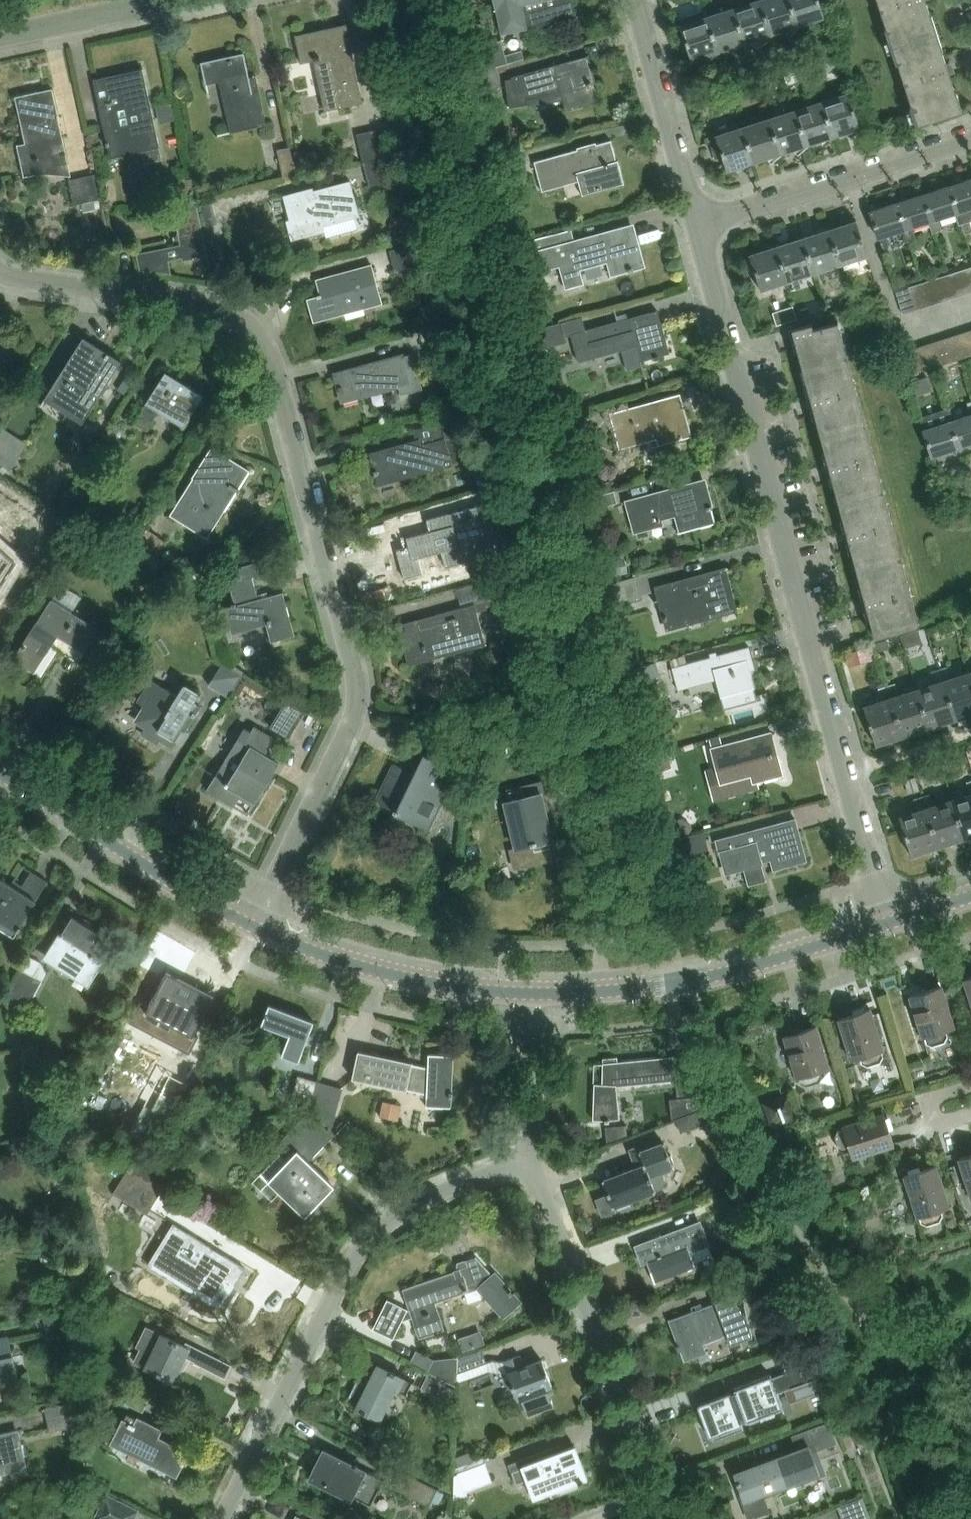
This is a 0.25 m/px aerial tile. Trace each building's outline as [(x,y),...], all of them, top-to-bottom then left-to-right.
[(496,10),(541,1),(547,22),(571,16),(567,0),(494,0),(496,10)] [(772,36),(762,0),(760,0),(730,0),(733,9),(735,8),(746,45),(747,44),(763,39),(767,43),(772,36)] [(791,0),(762,0),(772,36),(773,36),(789,31),(793,34),(799,27),(791,0)] [(826,18),(820,0),(791,0),(799,27),(815,22),(819,26),(826,18)] [(894,49),(938,35),(927,2),(929,1),(929,0),(878,0),(894,49)] [(735,8),(733,9),(709,16),(719,53),(720,53),(737,47),(740,51),(746,45),(735,8)] [(714,60),(719,53),(709,16),(680,26),(692,62),(710,56),(714,60)] [(351,52),(352,52),(346,23),(294,35),(300,63),(313,61),(324,110),(362,102),(351,52)] [(947,65),(938,35),(894,49),(919,126),(962,112),(951,76),(953,76),(949,64),(947,65)] [(504,49),(494,43),(463,51),(474,93),(500,86),(495,67),(520,61),(518,53),(506,56),(504,49)] [(256,76),(249,77),(243,53),(200,62),(217,136),(268,125),(256,76)] [(589,56),(512,78),(505,80),(509,106),(519,104),(520,107),(563,95),(567,109),(596,101),(591,86),(597,84),(589,56)] [(810,66),(784,74),(788,85),(814,77),(810,66)] [(162,160),(159,146),(142,69),(93,80),(110,157),(122,154),(123,157),(139,153),(139,151),(142,151),(145,164),(162,160)] [(24,177),(71,166),(53,88),(14,97),(25,143),(16,145),(24,177)] [(486,113),(481,92),(474,94),(479,114),(486,113)] [(861,129),(850,94),(823,102),(834,139),(836,137),(851,133),(855,135),(861,129)] [(829,144),(834,139),(823,102),(796,111),(808,147),(809,146),(824,141),(829,144)] [(802,152),(808,147),(796,111),(770,120),(781,156),(782,155),(798,150),(802,152)] [(775,161),(781,156),(770,120),(743,128),(755,164),(756,163),(771,158),(775,161)] [(749,169),(755,164),(743,128),(716,137),(727,172),(745,167),(749,169)] [(356,135),(362,159),(388,152),(382,129),(356,135)] [(583,196),(624,185),(618,163),(616,163),(611,143),(535,163),(543,193),(579,183),(583,196)] [(717,144),(711,146),(715,159),(721,157),(717,144)] [(296,177),(290,148),(277,150),(283,179),(296,177)] [(394,181),(388,152),(362,159),(369,187),(394,181)] [(99,200),(93,175),(68,181),(74,206),(99,200)] [(948,185),(957,213),(954,214),(957,224),(967,222),(970,220),(970,178),(948,185)] [(291,243),(360,225),(349,184),(313,193),(312,191),(279,199),(291,243)] [(930,221),(927,223),(931,233),(941,230),(938,219),(954,214),(957,213),(948,185),(921,194),(930,221)] [(921,194),(895,203),(904,230),(901,231),(904,242),(914,238),(910,228),(927,223),(930,221),(921,194)] [(101,208),(99,200),(82,204),(83,212),(101,208)] [(202,234),(195,202),(172,207),(179,239),(202,234)] [(884,236),(901,231),(904,230),(895,203),(869,211),(877,238),(878,238),(882,249),(887,247),(884,236)] [(846,224),(828,230),(839,265),(866,256),(855,220),(847,219),(846,224)] [(575,250),(573,242),(569,228),(518,243),(522,256),(532,254),(537,271),(560,265),(567,290),(584,285),(579,270),(607,263),(611,278),(643,269),(631,227),(600,235),(602,242),(575,250)] [(819,233),(802,239),(813,273),(839,265),(828,230),(828,229),(820,228),(819,233)] [(202,234),(179,239),(180,246),(136,254),(140,271),(171,275),(168,262),(182,259),(183,262),(206,257),(202,234)] [(794,242),(776,247),(787,282),(813,273),(802,239),(801,237),(794,237),(794,242)] [(415,266),(410,245),(389,251),(394,272),(415,266)] [(760,290),(787,282),(776,247),(775,248),(775,247),(767,246),(767,250),(749,256),(760,290)] [(957,271),(965,294),(970,292),(970,273),(969,267),(957,271)] [(313,323),(381,304),(371,269),(316,284),(320,299),(307,303),(313,323)] [(957,271),(944,275),(952,298),(965,294),(957,271)] [(944,275),(932,279),(939,302),(952,298),(944,275)] [(932,279),(920,283),(927,306),(939,302),(932,279)] [(920,283),(907,287),(915,310),(927,306),(920,283)] [(915,310),(907,287),(894,291),(902,314),(915,310)] [(793,307),(783,311),(786,322),(796,318),(793,307)] [(587,331),(570,336),(578,363),(594,358),(622,351),(627,369),(642,365),(641,361),(670,353),(658,312),(587,331)] [(804,392),(851,380),(836,322),(811,329),(810,324),(787,330),(804,392)] [(566,342),(561,324),(537,331),(542,349),(566,342)] [(966,331),(955,335),(962,357),(970,355),(970,347),(966,331)] [(962,357),(955,335),(943,338),(951,361),(962,357)] [(951,361),(943,338),(932,342),(939,365),(951,361)] [(75,430),(118,363),(81,340),(39,408),(75,430)] [(939,365),(932,342),(920,346),(928,369),(939,365)] [(928,369),(920,346),(909,349),(916,372),(928,369)] [(916,372),(909,349),(897,353),(905,376),(916,372)] [(404,356),(334,375),(342,403),(399,388),(401,395),(421,389),(412,356),(404,358),(404,356)] [(183,428),(202,397),(165,374),(134,423),(145,430),(157,412),(183,428)] [(930,374),(913,381),(919,394),(935,387),(930,374)] [(868,441),(851,380),(804,392),(820,453),(868,441)] [(659,446),(693,437),(681,394),(610,413),(622,456),(624,456),(622,448),(657,438),(659,446)] [(966,403),(970,413),(953,419),(949,408),(946,409),(958,447),(970,443),(970,401),(966,403)] [(931,456),(958,447),(946,409),(940,411),(944,422),(922,429),(931,456)] [(378,489),(428,475),(466,465),(454,422),(405,435),(408,445),(369,456),(378,489)] [(0,429),(0,430),(0,466),(8,471),(25,445),(0,429)] [(884,502),(868,441),(820,453),(837,515),(884,502)] [(207,540),(249,470),(211,447),(169,517),(207,540)] [(489,467),(484,469),(473,471),(477,488),(488,485),(493,484),(489,467)] [(678,534),(715,524),(703,481),(626,503),(634,533),(660,525),(658,520),(673,516),(678,534)] [(616,504),(613,492),(585,500),(588,512),(616,504)] [(409,548),(396,551),(404,580),(423,575),(419,558),(440,552),(445,569),(477,560),(483,559),(466,498),(423,510),(429,532),(406,538),(409,548)] [(901,564),(884,502),(837,515),(853,576),(901,564)] [(164,543),(145,531),(135,546),(154,558),(164,543)] [(623,558),(606,562),(610,579),(627,575),(623,558)] [(258,600),(252,578),(265,574),(262,562),(239,568),(242,580),(229,584),(234,604),(231,605),(232,608),(225,610),(231,634),(266,624),(271,642),(294,636),(283,593),(258,600)] [(911,603),(901,564),(853,576),(870,637),(918,625),(911,603)] [(701,621),(736,611),(724,569),(655,589),(667,631),(687,625),(685,618),(699,614),(701,621)] [(485,647),(476,613),(487,610),(487,608),(509,602),(502,578),(479,584),(484,604),(398,628),(409,668),(485,647)] [(642,600),(636,578),(608,586),(613,608),(642,600)] [(78,665),(99,631),(51,601),(14,660),(35,674),(52,648),(78,665)] [(918,630),(900,636),(904,648),(922,642),(918,630)] [(885,640),(873,644),(876,652),(888,649),(885,640)] [(747,647),(671,669),(677,688),(714,678),(723,709),(757,700),(749,671),(754,670),(747,647)] [(871,660),(867,648),(846,654),(850,666),(871,660)] [(239,675),(223,664),(209,686),(225,696),(239,675)] [(654,676),(651,664),(631,670),(637,691),(649,688),(646,678),(654,676)] [(939,669),(954,719),(970,713),(970,672),(951,679),(947,667),(939,669)] [(934,684),(917,690),(928,727),(954,719),(939,669),(930,672),(934,684)] [(170,749),(182,730),(185,732),(201,707),(195,703),(200,695),(185,685),(177,697),(153,682),(139,704),(146,709),(137,722),(146,728),(142,735),(157,744),(159,742),(170,749)] [(895,684),(887,686),(902,736),(928,727),(917,690),(899,695),(895,684)] [(874,745),(902,736),(887,686),(878,689),(882,701),(862,707),(874,745)] [(249,690),(241,705),(258,714),(266,699),(249,690)] [(286,702),(271,727),(289,738),(304,713),(286,702)] [(223,766),(207,792),(248,816),(279,765),(263,755),(273,739),(253,727),(243,745),(250,749),(235,773),(223,766)] [(752,784),(782,776),(770,733),(711,749),(721,785),(750,777),(752,784)] [(421,828),(443,784),(449,787),(456,772),(419,754),(408,775),(390,766),(371,804),(421,828)] [(669,757),(656,760),(659,771),(672,768),(669,757)] [(919,790),(915,777),(905,780),(908,794),(919,790)] [(951,800),(963,839),(970,836),(970,781),(965,783),(969,794),(951,800)] [(511,871),(555,860),(536,782),(504,791),(507,802),(503,804),(514,849),(506,851),(511,871)] [(929,794),(921,797),(937,847),(963,839),(951,800),(933,805),(929,794)] [(910,856),(937,847),(921,797),(912,800),(916,811),(897,817),(910,856)] [(748,884),(748,885),(766,880),(766,879),(765,879),(760,860),(770,858),(773,869),(772,869),(772,870),(806,861),(795,819),(715,840),(715,841),(716,841),(719,852),(717,853),(718,854),(723,852),(729,874),(730,873),(730,872),(744,868),(748,884)] [(708,850),(703,832),(677,839),(682,857),(708,850)] [(0,882),(0,927),(13,935),(49,881),(33,871),(20,892),(11,886),(12,884),(2,878),(2,879),(0,882)] [(705,905),(696,907),(700,921),(714,918),(712,911),(705,905)] [(96,955),(107,937),(73,916),(59,938),(62,940),(50,958),(90,983),(105,960),(96,955)] [(42,982),(21,971),(7,997),(27,1008),(42,982)] [(138,1005),(129,1022),(132,1024),(133,1021),(177,1044),(176,1047),(189,1054),(198,1037),(194,1034),(214,996),(197,987),(166,971),(153,997),(147,1009),(138,1005)] [(945,1031),(954,1028),(941,986),(909,996),(922,1038),(925,1038),(926,1043),(932,1046),(944,1042),(947,1036),(945,1031)] [(300,1063),(314,1022),(268,1005),(261,1026),(289,1036),(282,1057),(300,1063)] [(881,1052),(883,1051),(870,1009),(838,1019),(851,1061),(860,1058),(862,1063),(867,1066),(880,1062),(882,1057),(881,1052)] [(820,1071),(829,1069),(815,1026),(783,1037),(797,1079),(799,1078),(801,1083),(806,1086),(818,1082),(821,1076),(820,1071)] [(452,1108),(454,1056),(429,1056),(429,1068),(359,1053),(353,1080),(426,1095),(426,1107),(452,1108)] [(616,1087),(676,1081),(676,1079),(672,1056),(618,1061),(618,1057),(604,1059),(602,1084),(595,1084),(594,1120),(606,1120),(606,1123),(611,1122),(611,1120),(621,1119),(616,1087)] [(190,1081),(164,1067),(150,1094),(176,1107),(190,1081)] [(308,1110),(316,1082),(299,1077),(291,1105),(308,1110)] [(677,1098),(670,1099),(672,1118),(708,1105),(698,1077),(676,1079),(676,1081),(677,1098)] [(343,1089),(316,1082),(308,1110),(312,1111),(333,1126),(343,1089)] [(784,1119),(794,1116),(787,1096),(766,1104),(772,1119),(781,1115),(783,1119),(784,1119)] [(382,1101),(379,1117),(387,1119),(390,1103),(382,1101)] [(715,1120),(710,1107),(686,1116),(676,1119),(681,1132),(715,1120)] [(852,1159),(894,1145),(884,1113),(842,1127),(842,1129),(837,1130),(835,1136),(839,1148),(844,1152),(849,1150),(852,1159)] [(285,1163),(269,1180),(305,1215),(334,1186),(309,1162),(333,1136),(309,1114),(273,1151),(285,1163)] [(613,1143),(628,1137),(627,1123),(611,1125),(613,1143)] [(359,1135),(347,1124),(337,1135),(348,1146),(359,1135)] [(637,1169),(604,1181),(614,1208),(656,1192),(655,1190),(663,1188),(666,1181),(663,1173),(674,1169),(665,1143),(651,1148),(650,1144),(631,1151),(637,1169)] [(958,1158),(970,1198),(970,1154),(958,1158)] [(165,1185),(132,1164),(114,1195),(146,1215),(165,1185)] [(940,1210),(949,1208),(935,1166),(904,1176),(917,1218),(920,1217),(921,1222),(927,1225),(939,1221),(942,1216),(940,1210)] [(691,1252),(709,1245),(701,1222),(637,1247),(644,1263),(648,1262),(655,1282),(697,1266),(691,1252)] [(247,1267),(176,1224),(151,1266),(153,1267),(156,1260),(191,1282),(195,1276),(206,1283),(199,1295),(222,1309),(247,1267)] [(390,1302),(388,1305),(390,1305),(387,1311),(384,1310),(374,1329),(378,1331),(378,1329),(382,1331),(381,1334),(394,1340),(401,1326),(400,1326),(401,1323),(414,1318),(421,1337),(444,1329),(434,1301),(476,1285),(505,1316),(521,1302),(497,1275),(493,1278),(476,1260),(466,1263),(468,1268),(454,1273),(456,1275),(404,1291),(412,1310),(408,1311),(390,1302)] [(733,1297),(670,1321),(685,1361),(706,1353),(703,1345),(729,1335),(731,1342),(751,1335),(743,1304),(738,1306),(733,1297)] [(72,1325),(69,1308),(41,1314),(44,1331),(72,1325)] [(142,1348),(135,1361),(173,1380),(184,1357),(226,1378),(233,1364),(188,1342),(186,1345),(148,1328),(139,1346),(142,1348)] [(466,1348),(487,1341),(483,1328),(462,1335),(466,1348)] [(16,1376),(8,1338),(0,1340),(0,1379),(16,1376)] [(772,1379),(771,1375),(734,1389),(735,1392),(731,1393),(730,1392),(713,1399),(697,1405),(709,1436),(711,1435),(712,1440),(714,1439),(745,1428),(742,1420),(782,1405),(778,1394),(816,1380),(804,1347),(780,1356),(786,1373),(772,1379)] [(487,1363),(482,1349),(460,1358),(459,1382),(490,1370),(507,1373),(503,1361),(493,1361),(487,1363)] [(522,1397),(529,1415),(554,1406),(547,1387),(552,1385),(543,1360),(524,1367),(520,1355),(504,1361),(518,1398),(522,1397)] [(427,1374),(431,1376),(448,1383),(458,1387),(459,1358),(434,1357),(427,1374)] [(396,1389),(401,1391),(407,1380),(379,1366),(368,1387),(359,1382),(352,1396),(362,1401),(358,1408),(381,1419),(396,1389)] [(447,1386),(448,1383),(431,1376),(429,1379),(425,1378),(420,1390),(446,1400),(451,1388),(447,1386)] [(78,1424),(73,1401),(43,1408),(48,1431),(78,1424)] [(178,1472),(189,1452),(164,1439),(168,1432),(136,1416),(129,1412),(125,1419),(123,1418),(113,1438),(178,1472)] [(735,1485),(748,1518),(750,1518),(770,1511),(763,1492),(786,1483),(824,1469),(817,1451),(836,1444),(828,1424),(792,1438),(797,1451),(735,1474),(739,1483),(735,1485)] [(25,1470),(16,1430),(0,1434),(0,1467),(2,1466),(4,1475),(25,1470)] [(540,1460),(511,1471),(517,1485),(527,1481),(534,1500),(589,1480),(575,1445),(540,1458),(540,1460)] [(353,1496),(354,1495),(371,1504),(383,1480),(365,1472),(366,1470),(357,1466),(359,1462),(352,1456),(349,1462),(325,1450),(312,1476),(314,1477),(313,1482),(322,1487),(325,1483),(353,1496)] [(492,1481),(485,1464),(453,1477),(454,1501),(468,1495),(466,1492),(492,1481)] [(438,1489),(403,1472),(394,1489),(430,1505),(438,1489)] [(123,1518),(135,1518),(138,1512),(105,1496),(99,1507),(123,1518)] [(863,1497),(860,1498),(839,1506),(844,1518),(872,1518),(863,1497)] [(99,1507),(94,1518),(95,1518),(123,1518),(99,1507)]
